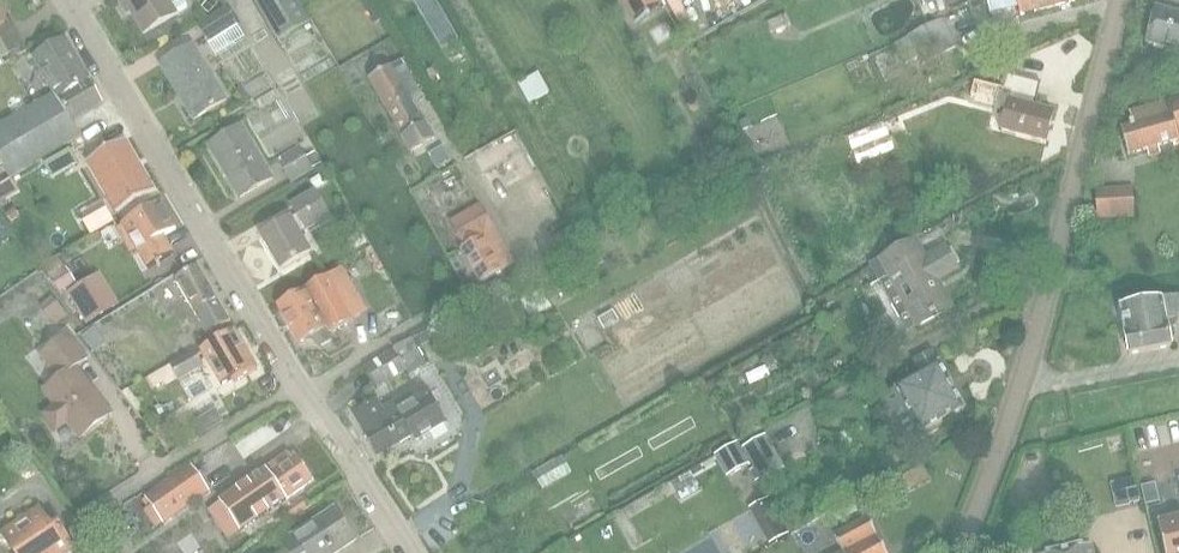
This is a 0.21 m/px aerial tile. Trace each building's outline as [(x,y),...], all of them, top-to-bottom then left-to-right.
[(143,33),(175,14),(175,13),(187,6),(184,0),(123,0),(143,33)] [(202,6),(209,12),(218,3),(215,0),(208,0),(202,6)] [(278,40),(308,23),(294,0),(254,0),(278,40)] [(442,50),(458,40),(435,0),(413,0),(442,50)] [(634,19),(658,5),(656,0),(623,0),(634,19)] [(992,14),(1019,6),(1021,14),(1076,0),(988,0),(992,14)] [(8,21),(0,7),(0,25),(8,21)] [(1178,50),(1178,13),(1156,7),(1147,42),(1178,50)] [(198,26),(203,35),(208,43),(237,25),(231,17),(227,9),(198,26)] [(785,15),(767,23),(771,33),(789,25),(785,15)] [(894,43),(904,64),(919,57),(923,64),(956,48),(942,19),(894,43)] [(35,59),(55,94),(59,92),(74,120),(103,104),(66,41),(35,59)] [(160,65),(193,120),(226,101),(192,45),(160,65)] [(369,78),(393,120),(409,111),(404,102),(411,98),(412,101),(413,101),(423,96),(402,59),(369,78)] [(537,73),(518,84),(529,103),(548,93),(537,73)] [(1002,131),(1046,143),(1055,113),(1030,106),(1033,97),(1037,98),(1041,82),(1007,73),(1003,89),(1012,92),(1002,131)] [(1134,124),(1122,128),(1129,154),(1178,140),(1178,89),(1166,94),(1168,100),(1130,111),(1134,124)] [(55,94),(0,126),(0,162),(1,164),(10,178),(81,137),(72,122),(74,120),(59,92),(55,94)] [(409,111),(393,120),(410,151),(433,138),(413,101),(412,101),(411,98),(404,102),(409,111)] [(207,146),(239,199),(271,179),(240,126),(207,146)] [(88,162),(87,162),(116,213),(124,208),(153,192),(133,156),(124,141),(101,154),(88,162)] [(515,141),(475,164),(495,198),(518,185),(530,205),(547,195),(515,141)] [(277,159),(291,183),(313,171),(311,168),(321,164),(314,153),(305,157),(298,147),(277,159)] [(441,148),(428,156),(436,170),(450,161),(441,148)] [(706,148),(691,155),(697,168),(712,160),(706,148)] [(69,150),(44,164),(52,177),(76,163),(69,150)] [(324,171),(309,181),(315,191),(331,181),(324,171)] [(1096,189),(1097,218),(1136,216),(1135,188),(1096,189)] [(291,204),(298,217),(263,237),(282,268),(309,252),(298,234),(329,216),(314,191),(291,204)] [(159,204),(127,223),(142,247),(136,251),(147,269),(155,264),(157,267),(159,265),(158,263),(172,254),(162,236),(174,229),(159,204)] [(465,248),(461,250),(480,283),(513,263),(497,235),(485,215),(455,233),(465,248)] [(10,239),(0,222),(0,245),(10,239)] [(870,265),(879,282),(890,276),(918,326),(951,307),(936,279),(957,268),(945,247),(925,258),(921,252),(910,259),(903,247),(870,265)] [(176,278),(207,332),(229,320),(197,265),(176,278)] [(63,270),(48,282),(58,295),(73,282),(63,270)] [(66,294),(85,326),(116,307),(97,276),(66,294)] [(330,332),(352,320),(342,301),(351,296),(344,283),(334,288),(328,276),(277,304),(298,344),(311,336),(316,344),(321,345),(330,340),(331,334),(330,332)] [(508,308),(517,325),(550,307),(541,290),(508,308)] [(39,307),(55,324),(66,315),(51,297),(39,307)] [(1121,306),(1125,332),(1124,333),(1128,353),(1170,346),(1169,342),(1171,342),(1172,341),(1175,338),(1173,331),(1170,329),(1168,328),(1167,329),(1167,328),(1175,327),(1174,320),(1178,319),(1178,297),(1121,306)] [(421,331),(410,338),(416,347),(426,342),(437,335),(432,325),(421,331)] [(94,328),(81,336),(91,351),(103,343),(94,328)] [(201,347),(220,382),(231,376),(234,381),(257,369),(234,328),(211,341),(212,341),(201,347)] [(67,422),(80,439),(110,415),(74,368),(85,359),(66,334),(40,355),(58,379),(43,391),(54,405),(43,415),(55,430),(67,422)] [(395,349),(366,366),(378,387),(406,371),(409,376),(426,366),(422,359),(416,347),(410,338),(394,346),(395,349)] [(177,376),(179,380),(204,366),(194,350),(170,364),(171,365),(177,376)] [(921,373),(894,388),(920,433),(964,408),(931,350),(914,360),(921,373)] [(171,365),(148,378),(154,389),(177,376),(171,365)] [(363,433),(377,456),(413,435),(417,441),(447,424),(422,383),(393,400),(382,407),(378,399),(354,413),(365,432),(363,433)] [(215,408),(190,424),(198,437),(223,421),(215,408)] [(837,435),(841,449),(854,446),(850,431),(837,435)] [(742,448),(761,481),(784,468),(766,435),(742,448)] [(749,464),(737,442),(714,455),(726,476),(749,464)] [(288,453),(218,501),(239,532),(313,481),(296,456),(292,459),(288,453)] [(532,471),(543,489),(571,474),(561,455),(532,471)] [(921,464),(901,475),(911,492),(930,481),(921,464)] [(192,465),(146,497),(164,523),(210,492),(192,465)] [(1141,487),(1145,505),(1159,502),(1155,483),(1141,487)] [(1135,490),(1126,492),(1129,506),(1139,504),(1135,490)] [(770,499),(751,509),(770,544),(789,533),(770,499)] [(354,540),(333,508),(293,534),(281,542),(289,552),(334,552),(354,540)] [(14,552),(67,552),(73,549),(57,526),(52,530),(38,509),(1,534),(14,552)] [(841,552),(886,552),(866,517),(833,535),(843,552),(841,552)] [(1157,522),(1164,552),(1178,552),(1178,517),(1157,522)] [(509,519),(495,526),(501,536),(514,529),(509,519)] [(1091,545),(1054,552),(1093,552),(1091,545)]
